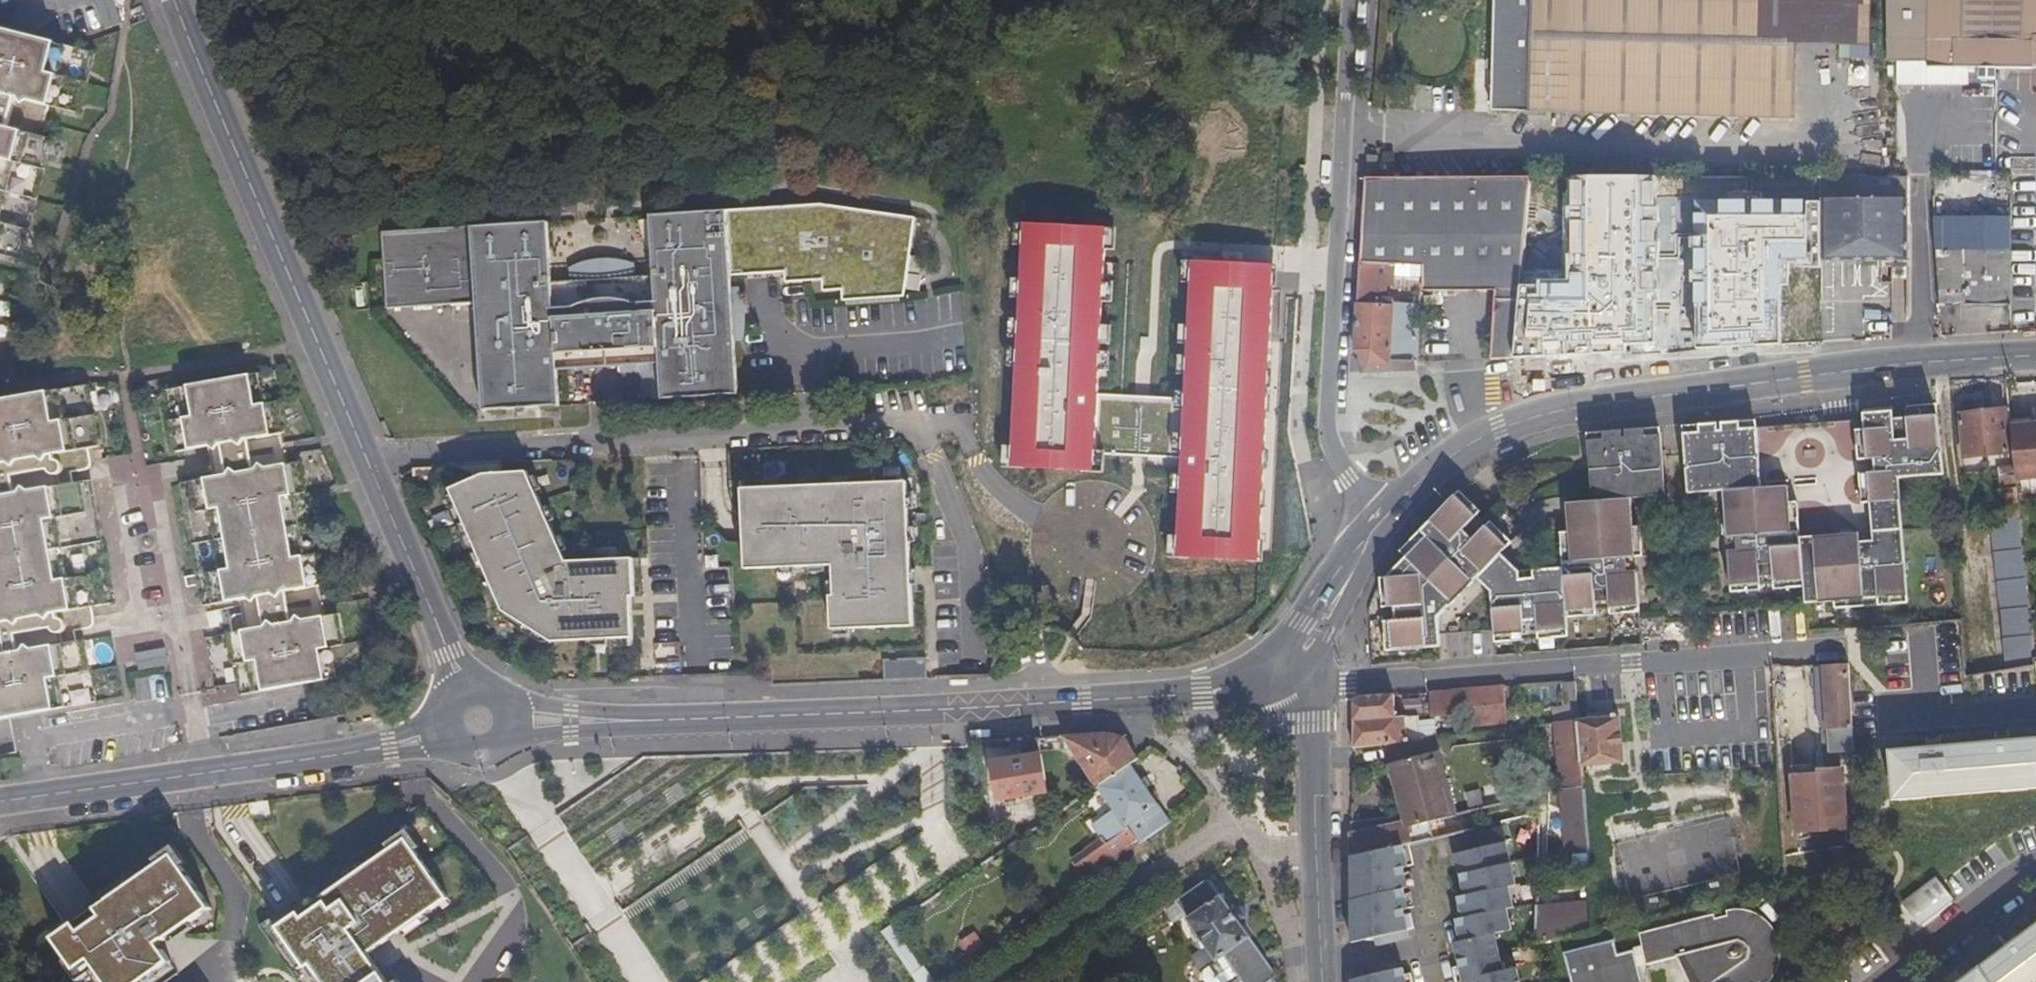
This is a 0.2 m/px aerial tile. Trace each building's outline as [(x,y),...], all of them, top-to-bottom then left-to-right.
[(1792,113),(1794,37),(1795,0),(1492,0),(1491,53),(1487,53),(1486,62),(1491,69),(1490,105),(1792,113)] [(1794,37),(1870,39),(1871,0),(1795,0),(1794,37)] [(1929,64),(1930,0),(1885,0),(1884,64),(1929,64)] [(1929,64),(2035,66),(2035,0),(1930,0),(1929,64)] [(7,292),(0,290),(5,260),(35,264),(56,140),(49,140),(54,108),(84,113),(95,50),(0,35),(0,331),(7,292)] [(1821,257),(1913,258),(1908,173),(1898,173),(1866,174),(1821,174),(1821,199),(1821,255),(1821,257)] [(1390,273),(1403,274),(1424,275),(1427,275),(1426,290),(1481,288),(1482,267),(1524,271),(1529,209),(1532,174),(1366,174),(1362,260),(1390,262),(1390,273)] [(1656,174),(1587,175),(1586,274),(1523,274),(1516,355),(1620,350),(1618,340),(1656,338),(1656,174)] [(1821,255),(1821,199),(1696,200),(1696,346),(1781,342),(1780,256),(1821,255)] [(803,205),(728,209),(730,251),(731,275),(786,272),(786,283),(823,280),(824,291),(843,290),(844,301),(901,298),(910,218),(803,205)] [(728,209),(710,210),(711,243),(719,243),(719,252),(730,251),(728,209)] [(570,266),(571,278),(552,279),(549,219),(383,228),(387,304),(476,299),(482,407),(559,403),(557,367),(650,362),(652,398),(738,394),(735,340),(741,340),(740,321),(734,322),(733,305),(739,305),(738,286),(732,287),(731,275),(730,251),(719,252),(719,243),(711,243),(710,210),(651,213),(654,273),(635,274),(635,263),(626,260),(617,258),(608,257),(600,257),(592,258),(584,260),(578,263),(570,266)] [(2013,221),(1935,219),(1939,300),(1958,301),(1958,305),(2010,306),(2013,221)] [(1026,223),(1013,468),(1097,472),(1098,452),(1101,397),(1109,227),(1026,223)] [(1390,273),(1390,262),(1362,260),(1357,345),(1362,351),(1370,361),(1421,359),(1423,314),(1393,312),(1393,305),(1387,305),(1386,285),(1403,285),(1403,274),(1390,273)] [(1278,265),(1193,261),(1186,402),(1183,456),(1178,557),(1263,562),(1278,265)] [(1516,355),(1523,274),(1524,271),(1482,267),(1481,288),(1499,287),(1494,356),(1516,355)] [(1393,312),(1423,314),(1424,275),(1403,274),(1403,285),(1386,285),(1387,305),(1393,305),(1393,312)] [(1421,359),(1370,361),(1362,351),(1359,354),(1364,370),(1421,368),(1421,359)] [(241,648),(236,649),(248,713),(344,695),(338,665),(353,662),(346,630),(334,632),(328,603),(331,602),(325,571),(312,573),(301,511),(315,509),(308,478),(297,479),(291,449),(295,448),(289,418),(276,420),(270,388),(173,406),(184,468),(227,460),(230,476),(225,476),(222,477),(219,481),(217,483),(219,492),(191,498),(213,623),(265,614),(268,633),(262,634),(261,631),(258,628),(243,631),(240,635),(241,648)] [(99,493),(93,493),(92,482),(95,479),(97,475),(97,472),(96,462),(109,460),(97,396),(0,413),(0,480),(2,494),(0,494),(0,639),(2,638),(5,653),(0,654),(0,734),(103,716),(91,654),(84,655),(52,661),(50,641),(54,629),(65,627),(66,632),(70,632),(74,639),(81,637),(82,643),(97,640),(100,637),(101,634),(101,633),(99,621),(122,617),(99,493)] [(1186,402),(1101,397),(1098,452),(1183,456),(1186,402)] [(1921,405),(1908,406),(1895,408),(1865,410),(1867,426),(1858,427),(1860,457),(1869,456),(1870,469),(1862,470),(1864,500),(1872,499),(1875,530),(1904,528),(1900,476),(1945,472),(1938,412),(1922,413),(1921,405)] [(2005,410),(1958,414),(1962,457),(2009,453),(2005,410)] [(2009,425),(2015,475),(2015,480),(2035,478),(2035,422),(2009,425)] [(1690,492),(1721,490),(1724,489),(1734,489),(1763,486),(1758,426),(1685,431),(1690,492)] [(1790,428),(1766,428),(1766,455),(1789,455),(1790,428)] [(1635,496),(1640,496),(1669,493),(1665,432),(1591,438),(1595,499),(1626,497),(1635,496)] [(636,560),(569,563),(529,473),(486,476),(452,491),(506,612),(554,643),(636,639),(634,598),(637,598),(636,560)] [(2005,517),(2019,516),(2015,480),(2015,475),(2001,477),(2005,517)] [(909,483),(743,490),(747,570),(836,566),(837,599),(832,599),(833,632),(915,628),(909,483)] [(1724,489),(1725,507),(1727,536),(1728,551),(1731,590),(1763,588),(1777,587),(1806,585),(1802,535),(1799,500),(1791,501),(1789,484),(1763,486),(1734,489),(1724,489)] [(1388,573),(1385,571),(1381,574),(1387,647),(1442,642),(1440,612),(1479,573),(1502,550),(1512,539),(1462,488),(1402,547),(1408,552),(1388,573)] [(1569,617),(1599,615),(1613,614),(1643,612),(1640,570),(1639,556),(1637,525),(1636,510),(1635,496),(1626,497),(1595,499),(1570,501),(1570,514),(1571,530),(1562,530),(1565,566),(1569,617)] [(2035,665),(2034,659),(2020,519),(2005,521),(1992,522),(2008,669),(2035,665)] [(1904,528),(1875,530),(1861,531),(1802,535),(1806,585),(1807,600),(1836,598),(1837,606),(1851,605),(1851,597),(1866,596),(1866,604),(1895,602),(1894,594),(1909,593),(1904,528)] [(1565,566),(1521,569),(1502,550),(1479,573),(1493,590),(1497,634),(1514,633),(1515,640),(1555,637),(1553,630),(1569,627),(1569,617),(1565,566)] [(1851,597),(1851,605),(1866,604),(1866,596),(1851,597)] [(52,661),(84,655),(82,643),(81,637),(74,639),(70,632),(66,632),(65,627),(54,629),(50,641),(52,661)] [(167,648),(137,650),(139,669),(169,666),(167,648)] [(886,678),(926,677),(926,659),(885,659),(886,678)] [(1858,764),(1857,753),(1851,688),(1850,665),(1825,666),(1831,729),(1825,730),(1828,766),(1858,764)] [(162,675),(143,682),(150,702),(170,695),(162,675)] [(1507,720),(1505,684),(1430,690),(1432,716),(1462,713),(1463,724),(1507,720)] [(1361,694),(1356,704),(1354,747),(1387,743),(1411,740),(1409,714),(1397,715),(1395,692),(1361,694)] [(1418,713),(1409,714),(1411,740),(1419,739),(1418,713)] [(1622,713),(1578,719),(1583,763),(1627,758),(1622,713)] [(1584,785),(1583,763),(1578,719),(1557,721),(1564,790),(1584,785)] [(1098,786),(1132,765),(1139,760),(1139,758),(1125,739),(1109,734),(1039,737),(1041,752),(1066,750),(1071,746),(1098,786)] [(1433,737),(1419,739),(1411,740),(1387,743),(1392,765),(1438,753),(1433,737)] [(1976,747),(1980,791),(2035,785),(2035,741),(2016,743),(1976,747)] [(1899,798),(1980,791),(1976,747),(1922,753),(1894,756),(1899,798)] [(1392,765),(1404,813),(1408,827),(1431,821),(1455,816),(1438,753),(1392,765)] [(996,798),(1047,789),(1042,755),(991,764),(996,798)] [(1058,888),(1063,896),(1144,840),(1171,821),(1132,765),(1098,786),(1129,830),(1077,867),(1080,872),(1058,888)] [(1590,849),(1584,785),(1564,790),(1569,852),(1590,849)] [(1351,855),(1404,844),(1411,842),(1435,837),(1431,821),(1408,827),(1404,813),(1398,814),(1399,824),(1391,825),(1352,834),(1351,855)] [(1398,814),(1389,815),(1391,825),(1399,824),(1398,814)] [(1466,893),(1510,886),(1518,884),(1504,823),(1480,828),(1483,849),(1457,855),(1466,893)] [(403,836),(276,924),(303,964),(308,961),(323,981),(387,981),(365,949),(446,895),(403,836)] [(1412,849),(1411,842),(1404,844),(1406,851),(1412,849)] [(1349,903),(1351,905),(1351,914),(1414,903),(1412,891),(1405,893),(1405,888),(1415,885),(1412,870),(1406,872),(1405,866),(1415,864),(1412,849),(1406,851),(1404,844),(1351,855),(1349,903)] [(46,933),(68,964),(83,954),(103,981),(130,981),(164,959),(151,939),(205,902),(168,849),(89,904),(95,912),(73,927),(67,919),(46,933)] [(1272,980),(1277,977),(1207,877),(1185,892),(1172,901),(1214,960),(1220,957),(1238,981),(1274,981),(1272,980)] [(1903,903),(1919,925),(1955,899),(1939,877),(1903,903)] [(1453,966),(1455,978),(1502,966),(1495,932),(1513,928),(1508,908),(1515,906),(1510,886),(1466,893),(1467,895),(1460,897),(1463,917),(1456,919),(1461,940),(1455,941),(1460,964),(1453,966)] [(1534,907),(1539,937),(1590,930),(1586,899),(1534,907)] [(1415,906),(1414,903),(1351,914),(1351,940),(1415,927),(1412,913),(1405,914),(1405,908),(1415,906)] [(1644,947),(1631,950),(1640,981),(1643,981),(1639,965),(1679,956),(1692,981),(1762,981),(1763,981),(1770,981),(1771,981),(1776,974),(1780,967),(1782,958),(1783,950),(1782,941),(1779,933),(1777,929),(1772,922),(1765,916),(1757,912),(1749,910),(1741,909),(1729,911),(1730,915),(1718,918),(1716,914),(1641,932),(1644,947)] [(943,978),(921,949),(901,920),(881,933),(916,981),(938,981),(943,978)] [(2012,946),(1963,981),(2035,981),(2035,928),(2012,946)] [(1631,950),(1619,953),(1615,938),(1564,951),(1571,981),(1640,981),(1631,950)] [(1220,957),(1214,960),(1202,970),(1201,978),(1203,981),(1238,981),(1220,957)] [(1351,978),(1351,981),(1413,981),(1411,971),(1405,972),(1403,966),(1351,978)] [(1516,966),(1503,969),(1502,966),(1455,978),(1456,981),(1520,981),(1516,966)]
